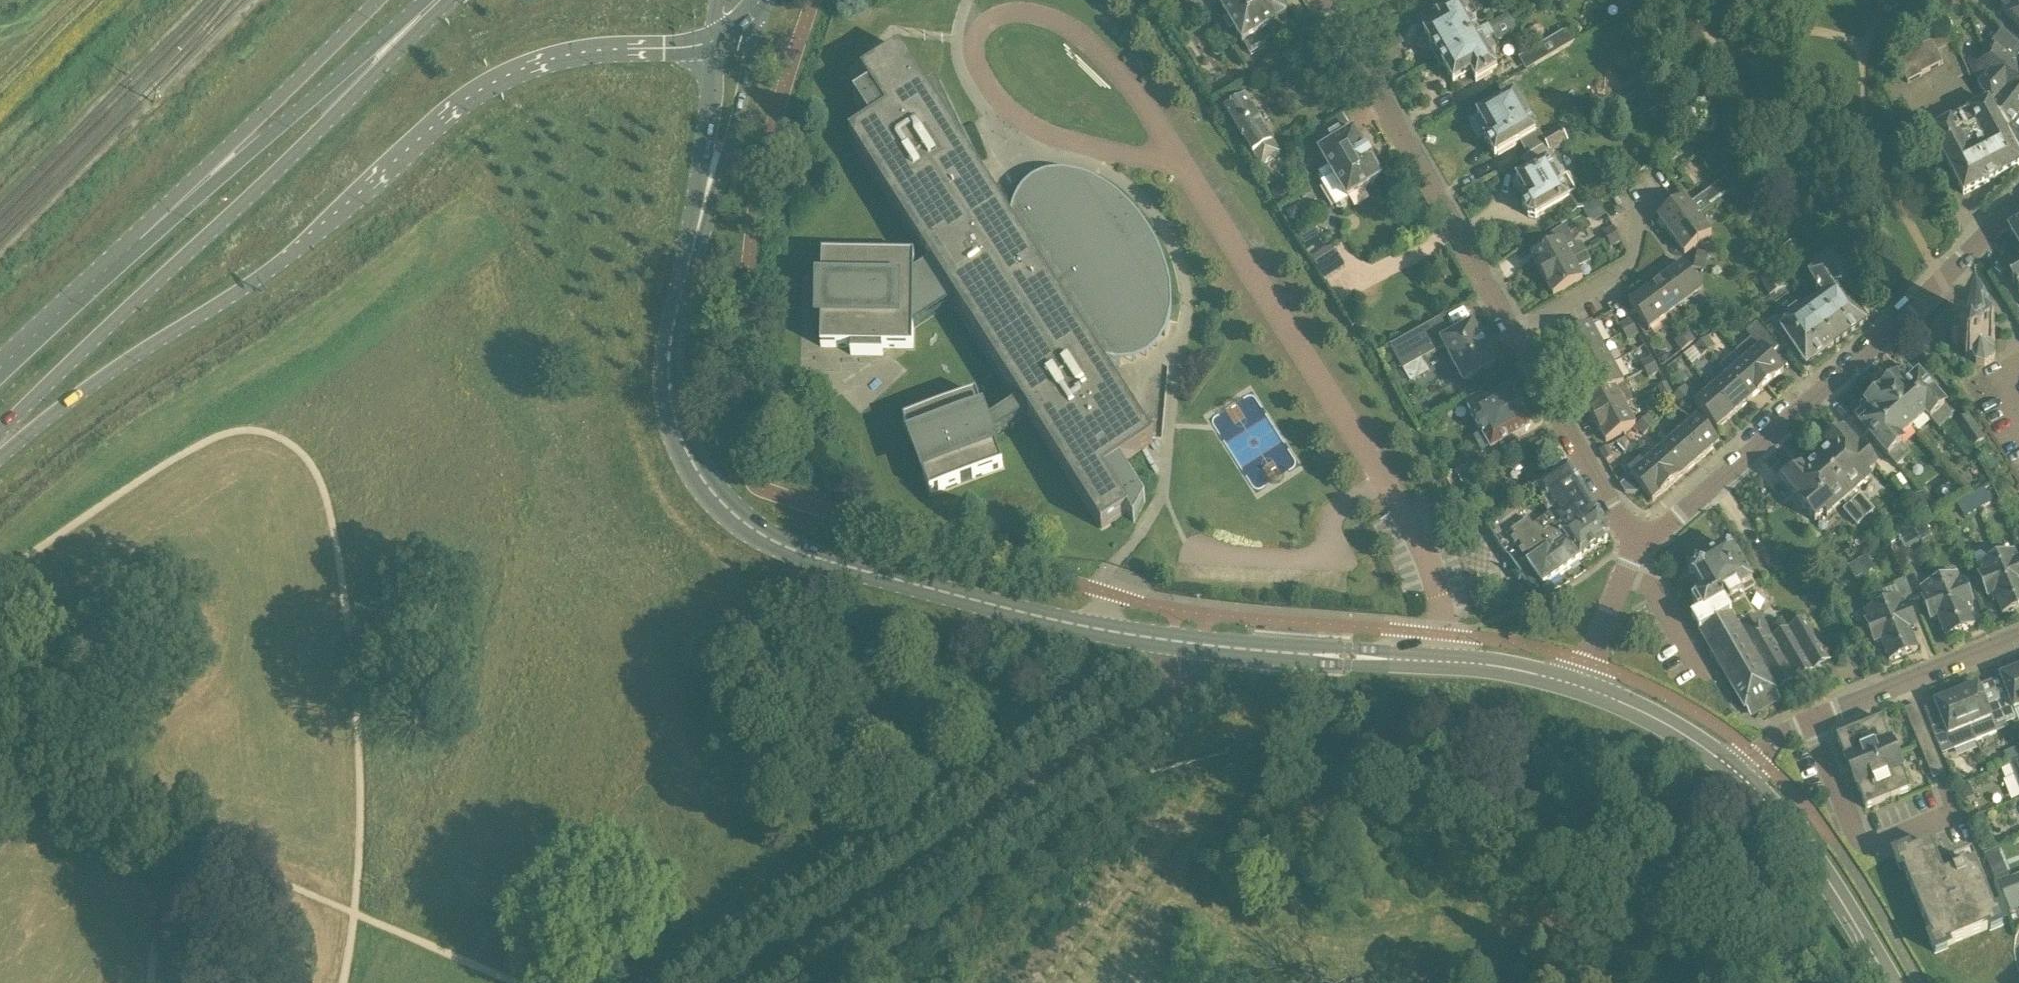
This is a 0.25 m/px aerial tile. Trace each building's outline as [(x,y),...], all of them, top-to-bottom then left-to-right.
[(1196,22),(1209,15),(1218,30),(1229,24),(1242,46),(1245,44),(1252,56),(1266,47),(1260,36),(1270,31),(1276,41),(1291,33),(1285,22),(1288,20),(1276,0),(1228,0),(1224,2),(1222,0),(1184,0),(1196,22)] [(2008,1),(2000,10),(2009,19),(2008,19),(2018,29),(2018,0),(2007,0),(2008,1)] [(1490,31),(1488,27),(1476,33),(1471,25),(1477,22),(1472,13),(1467,16),(1460,5),(1438,17),(1443,25),(1425,35),(1440,61),(1490,31)] [(1508,15),(1498,21),(1504,31),(1514,25),(1508,15)] [(1490,31),(1440,61),(1454,85),(1471,75),(1476,83),(1498,71),(1491,59),(1497,56),(1492,48),(1486,51),(1482,43),(1504,31),(1498,21),(1488,27),(1490,31)] [(1567,30),(1527,54),(1534,67),(1575,43),(1567,30)] [(2018,80),(2018,46),(2003,32),(1991,45),(1987,41),(1984,45),(1987,47),(1984,51),(2018,80)] [(1286,53),(1298,63),(1314,44),(1303,34),(1286,53)] [(1895,62),(1907,83),(1942,64),(1931,43),(1895,62)] [(992,439),(1028,416),(1102,531),(1128,515),(1134,525),(1146,504),(1121,465),(1154,444),(1102,363),(1109,365),(1117,366),(1121,366),(1121,365),(1120,365),(1118,361),(1162,332),(1164,336),(1164,337),(1165,338),(1169,327),(1170,322),(1172,311),(1172,306),(1172,295),(1170,284),(1168,273),(1166,268),(1159,251),(1156,245),(1149,233),(1146,228),(1138,217),(1129,207),(1116,195),(1107,188),(1099,183),(1094,181),(1089,179),(1080,176),(1070,174),(1065,173),(1054,173),(1049,174),(1042,176),(1038,178),(1032,182),(1026,186),(1023,189),(1018,195),(1014,202),(1013,206),(1011,213),(1010,221),(1009,225),(973,168),(976,166),(935,82),(926,89),(901,50),(862,76),(870,88),(854,98),(870,124),(849,137),(931,264),(914,275),(915,257),(882,256),(882,260),(854,260),(855,256),(822,255),(822,294),(825,294),(825,309),(822,309),(821,348),(851,348),(851,356),(883,356),(883,349),(913,349),(914,330),(956,303),(1020,403),(987,425),(976,396),(946,407),(946,408),(934,412),(934,411),(904,423),(915,453),(916,452),(915,451),(921,449),(926,464),(921,466),(920,464),(919,465),(930,495),(1003,469),(992,439)] [(1984,51),(1979,57),(1976,54),(1967,64),(1980,85),(1979,87),(1989,102),(1994,111),(2010,129),(2009,130),(2018,149),(2018,117),(2018,116),(2018,80),(1984,51)] [(1242,92),(1222,104),(1226,110),(1225,111),(1254,156),(1255,156),(1263,168),(1281,156),(1242,92)] [(1528,156),(1564,136),(1559,127),(1542,137),(1539,131),(1535,134),(1529,124),(1538,119),(1534,111),(1525,116),(1513,96),(1477,116),(1478,118),(1469,123),(1478,138),(1487,133),(1489,138),(1485,140),(1494,158),(1521,143),(1528,156)] [(1602,101),(1596,97),(1589,100),(1588,107),(1595,111),(1601,108),(1602,101)] [(1989,102),(1966,115),(1951,122),(1930,133),(1964,195),(2018,167),(2018,160),(1994,111),(1989,102)] [(1381,181),(1350,127),(1320,144),(1324,150),(1319,153),(1328,169),(1319,174),(1324,183),(1322,184),(1336,209),(1337,208),(1341,210),(1346,207),(1347,201),(1381,181)] [(1564,136),(1528,156),(1528,157),(1524,159),(1532,173),(1518,180),(1528,199),(1524,201),(1523,208),(1528,217),(1537,219),(1563,204),(1570,200),(1569,198),(1575,195),(1576,194),(1567,179),(1567,180),(1564,174),(1561,176),(1559,172),(1562,170),(1556,158),(1555,158),(1552,153),(1568,143),(1564,136)] [(1699,158),(1713,178),(1720,173),(1706,153),(1699,158)] [(1671,238),(1699,218),(1735,192),(1726,180),(1702,198),(1705,201),(1693,210),(1686,200),(1658,220),(1671,238)] [(1272,192),(1280,204),(1290,198),(1282,186),(1272,192)] [(1584,210),(1575,195),(1569,198),(1570,200),(1563,204),(1571,218),(1584,210)] [(1712,236),(1699,218),(1671,238),(1684,256),(1712,236)] [(1581,245),(1576,248),(1565,226),(1542,242),(1546,250),(1532,258),(1543,278),(1572,261),(1586,254),(1581,245)] [(2009,232),(2018,250),(2018,227),(2009,232)] [(1607,242),(1617,236),(1613,228),(1602,234),(1607,242)] [(1325,279),(1345,267),(1331,246),(1325,250),(1315,231),(1301,240),(1319,270),(1325,279)] [(1617,236),(1607,242),(1611,249),(1621,243),(1617,236)] [(1783,249),(1791,270),(1804,265),(1796,243),(1783,249)] [(1697,252),(1696,262),(1707,263),(1709,255),(1697,252)] [(1591,264),(1586,254),(1572,261),(1543,278),(1553,297),(1583,281),(1577,271),(1591,264)] [(1707,263),(1696,262),(1694,269),(1706,272),(1707,263)] [(1809,305),(1836,343),(1867,322),(1828,263),(1809,277),(1822,297),(1809,305)] [(1665,279),(1685,306),(1703,293),(1683,266),(1665,279)] [(1761,281),(1769,298),(1785,291),(1777,273),(1761,281)] [(2011,278),(2018,292),(2018,273),(2011,278)] [(1665,279),(1647,291),(1667,319),(1685,306),(1665,279)] [(1667,319),(1647,291),(1629,304),(1649,332),(1667,319)] [(1836,343),(1809,305),(1799,313),(1796,309),(1780,321),(1781,329),(1805,365),(1836,343)] [(1732,320),(1742,313),(1736,306),(1726,313),(1732,320)] [(1972,358),(1976,365),(1985,368),(1992,363),(1995,353),(1991,347),(1994,346),(1992,343),(1995,342),(1993,339),(1990,340),(1980,322),(1982,321),(1981,318),(1978,319),(1977,317),(1974,318),(1976,321),(1957,331),(1955,329),(1953,330),(1955,333),(1951,335),(1952,336),(1950,338),(1949,341),(1951,345),(1959,346),(1960,345),(1966,355),(1963,356),(1964,358),(1967,357),(1969,360),(1972,358)] [(1464,383),(1495,366),(1486,351),(1487,350),(1486,349),(1485,349),(1482,343),(1483,342),(1482,341),(1481,341),(1473,326),(1448,339),(1445,333),(1448,331),(1441,318),(1390,347),(1403,371),(1444,348),(1464,383)] [(1623,333),(1633,328),(1629,321),(1619,326),(1623,333)] [(1783,373),(1769,356),(1777,349),(1757,325),(1747,333),(1753,340),(1737,353),(1744,362),(1766,387),(1783,373)] [(1572,362),(1601,346),(1591,326),(1561,343),(1572,362)] [(1633,328),(1623,333),(1628,341),(1637,336),(1633,328)] [(1681,338),(1688,348),(1695,342),(1688,332),(1681,338)] [(1688,348),(1681,338),(1674,343),(1681,352),(1688,348)] [(1709,339),(1702,343),(1709,352),(1715,348),(1709,339)] [(1709,352),(1702,343),(1694,349),(1701,358),(1709,352)] [(1612,365),(1601,346),(1572,362),(1583,381),(1612,365)] [(1328,363),(1332,372),(1349,364),(1345,355),(1328,363)] [(1645,371),(1654,366),(1650,358),(1641,364),(1645,371)] [(1766,387),(1744,362),(1728,376),(1750,402),(1766,387)] [(1612,365),(1583,381),(1592,399),(1583,404),(1584,405),(1622,384),(1612,365)] [(1659,374),(1654,366),(1645,371),(1649,379),(1659,374)] [(1750,402),(1728,376),(1728,377),(1721,369),(1705,382),(1712,390),(1711,391),(1733,416),(1750,402)] [(1882,395),(1913,430),(1926,419),(1929,423),(1931,421),(1940,431),(1953,420),(1944,410),(1946,409),(1918,378),(1917,379),(1909,370),(1896,381),(1889,380),(1881,387),(1882,395)] [(1622,384),(1584,405),(1595,424),(1624,408),(1632,404),(1622,384)] [(1670,395),(1665,384),(1657,388),(1663,399),(1670,395)] [(1679,392),(1687,402),(1694,396),(1685,387),(1679,392)] [(1733,416),(1711,391),(1695,405),(1716,431),(1733,416)] [(1513,393),(1503,392),(1467,413),(1479,435),(1473,439),(1481,453),(1489,448),(1491,452),(1527,433),(1531,425),(1513,393)] [(1687,402),(1679,392),(1672,398),(1680,408),(1687,402)] [(1913,430),(1882,395),(1874,393),(1867,400),(1867,407),(1855,419),(1863,428),(1861,429),(1888,459),(1889,458),(1898,468),(1910,457),(1901,447),(1903,446),(1899,442),(1913,430)] [(1624,408),(1595,424),(1605,443),(1634,427),(1624,408)] [(1648,416),(1643,421),(1651,430),(1656,425),(1648,416)] [(1956,425),(1972,448),(1984,440),(1968,417),(1956,425)] [(1696,420),(1680,435),(1701,460),(1718,445),(1696,420)] [(1651,430),(1643,421),(1635,427),(1643,437),(1651,430)] [(1833,452),(1818,464),(1866,519),(1874,528),(1880,523),(1871,514),(1874,512),(1857,492),(1870,481),(1867,477),(1876,469),(1862,452),(1859,454),(1836,428),(1822,440),(1833,452)] [(1701,460),(1680,435),(1663,449),(1685,474),(1701,460)] [(1535,448),(1534,448),(1543,462),(1557,460),(1547,442),(1535,448)] [(1607,447),(1600,451),(1605,462),(1613,458),(1607,447)] [(1534,448),(1520,455),(1535,470),(1543,462),(1534,448)] [(1663,449),(1647,463),(1668,488),(1685,474),(1663,449)] [(1990,456),(1984,460),(1987,466),(1994,463),(1991,457),(1990,456)] [(1482,457),(1456,472),(1462,484),(1489,470),(1482,457)] [(1668,488),(1647,463),(1630,478),(1652,502),(1668,488)] [(1866,519),(1818,464),(1804,476),(1794,465),(1779,477),(1802,504),(1800,505),(1815,522),(1824,514),(1828,518),(1841,507),(1858,526),(1860,524),(1868,533),(1874,528),(1866,519)] [(1610,535),(1568,469),(1536,491),(1556,520),(1554,521),(1582,562),(1607,545),(1610,535)] [(1983,488),(1970,496),(1978,509),(1990,502),(1983,488)] [(1933,507),(1924,493),(1909,502),(1918,516),(1919,516),(1924,524),(1937,517),(1931,508),(1933,507)] [(1978,509),(1970,496),(1958,503),(1966,516),(1978,509)] [(1582,562),(1554,521),(1552,522),(1550,520),(1544,525),(1540,519),(1539,520),(1527,513),(1522,506),(1490,529),(1519,574),(1533,595),(1543,588),(1543,589),(1582,562)] [(1933,538),(1926,526),(1916,532),(1923,544),(1933,538)] [(1816,546),(1822,535),(1810,528),(1804,539),(1816,546)] [(1906,551),(1921,542),(1914,529),(1899,538),(1906,551)] [(1751,650),(1773,637),(1759,612),(1755,615),(1744,597),(1757,590),(1734,551),(1735,550),(1725,547),(1724,549),(1699,564),(1693,563),(1690,575),(1695,576),(1706,593),(1697,599),(1704,612),(1692,619),(1709,649),(1740,631),(1751,650)] [(1994,554),(2018,610),(2018,609),(2018,559),(2017,559),(2014,551),(2001,557),(1999,551),(1994,554)] [(2018,610),(1994,554),(1990,555),(1992,561),(1978,566),(1982,575),(1979,576),(1989,599),(1995,596),(2003,616),(2018,610)] [(1866,556),(1858,561),(1865,574),(1874,570),(1866,556)] [(1865,574),(1858,561),(1847,567),(1848,568),(1834,577),(1837,583),(1852,574),(1856,581),(1866,575),(1865,574)] [(1942,574),(1937,576),(1961,633),(1975,627),(1967,607),(1974,605),(1964,581),(1960,583),(1957,574),(1944,580),(1942,574)] [(1916,575),(1904,580),(1914,603),(1922,600),(1931,622),(1938,619),(1947,638),(1961,633),(1937,576),(1933,578),(1935,583),(1922,589),(1916,575)] [(1884,598),(1882,599),(1904,656),(1919,650),(1911,630),(1917,628),(1908,606),(1914,603),(1904,580),(1894,584),(1900,598),(1886,603),(1884,598)] [(1904,656),(1882,599),(1876,602),(1878,607),(1871,610),(1868,621),(1866,622),(1875,645),(1882,642),(1890,662),(1904,656)] [(1806,619),(1773,637),(1797,680),(1830,661),(1806,619)] [(1740,631),(1709,649),(1744,710),(1797,680),(1773,637),(1751,650),(1740,631)] [(2000,677),(2008,697),(1997,702),(2006,724),(2017,720),(2013,711),(2018,708),(2018,670),(2000,677)] [(1956,695),(1975,742),(1996,733),(1995,729),(2006,724),(1997,702),(1986,706),(1978,686),(1956,695)] [(1975,742),(1956,695),(1934,704),(1942,724),(1931,728),(1940,751),(1951,746),(1953,751),(1975,742)] [(1925,762),(1937,757),(1916,705),(1904,710),(1925,762)] [(1866,810),(1910,791),(1881,720),(1836,738),(1866,810)] [(1809,756),(1794,757),(1795,772),(1810,771),(1809,756)] [(1967,799),(1971,791),(1969,784),(1957,789),(1961,802),(1967,799)] [(1995,845),(1992,838),(1981,842),(1985,849),(1995,845)] [(1946,861),(1939,864),(1931,845),(1909,854),(1908,852),(1895,857),(1900,870),(1903,869),(1917,904),(1932,941),(1930,942),(1935,955),(1948,949),(1947,947),(1969,938),(1989,929),(1990,932),(2003,927),(1998,914),(1995,915),(1974,864),(1956,871),(1953,864),(1946,861)] [(1985,855),(1990,869),(2004,863),(1998,849),(1985,855)] [(2015,878),(2000,884),(2011,911),(2018,908),(2018,887),(2015,878)]
